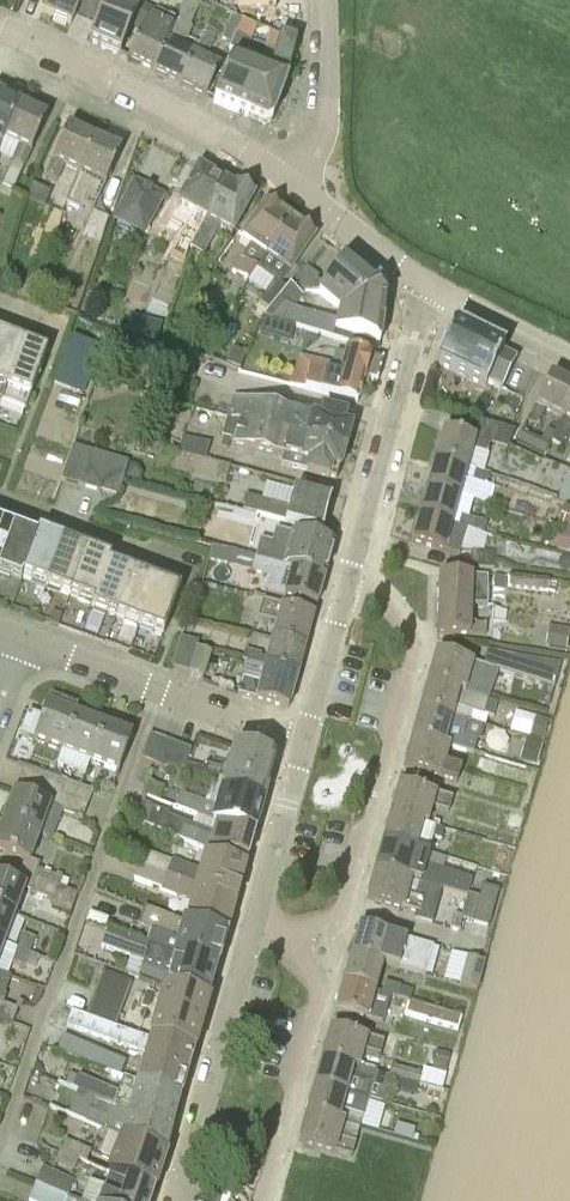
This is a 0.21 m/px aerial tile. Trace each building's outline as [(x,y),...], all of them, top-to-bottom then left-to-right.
[(81,0),(47,0),(42,12),(71,25),(75,14),(81,0)] [(120,55),(144,0),(128,0),(123,10),(108,4),(109,0),(81,0),(75,14),(97,24),(89,43),(120,55)] [(182,50),(193,28),(190,26),(201,3),(195,0),(188,0),(186,4),(175,30),(154,72),(180,84),(194,55),(182,50)] [(220,1),(237,3),(237,6),(275,9),(276,0),(220,0),(220,1)] [(154,72),(175,30),(148,16),(128,59),(154,72)] [(236,34),(242,20),(232,16),(221,38),(230,46),(236,34)] [(256,27),(242,20),(236,34),(250,41),(256,27)] [(205,55),(213,40),(217,32),(208,27),(194,55),(180,84),(206,97),(220,68),(200,58),(202,53),(205,55)] [(272,122),(287,82),(296,43),(278,36),(274,55),(270,74),(263,71),(242,61),(250,41),(236,34),(230,46),(229,50),(235,52),(213,103),(265,125),(272,122)] [(274,55),(267,52),(263,71),(270,74),(274,55)] [(20,105),(0,96),(0,147),(1,143),(3,139),(20,105)] [(14,189),(47,118),(20,105),(3,139),(19,147),(12,161),(2,183),(14,189)] [(79,173),(94,140),(68,128),(45,176),(40,187),(51,192),(64,166),(79,173)] [(93,212),(121,152),(94,140),(79,173),(65,203),(80,210),(76,219),(87,224),(81,238),(100,246),(109,219),(93,212)] [(189,247),(226,184),(198,169),(179,202),(182,204),(175,216),(186,222),(173,245),(188,253),(189,247)] [(51,192),(40,187),(45,176),(36,172),(30,199),(45,206),(51,192)] [(112,219),(145,236),(166,196),(133,179),(112,219)] [(232,234),(253,197),(236,187),(234,189),(226,184),(189,247),(204,255),(219,227),(232,234)] [(256,269),(289,220),(265,203),(240,239),(250,245),(241,259),(243,260),(233,273),(247,282),(256,269)] [(289,220),(256,269),(273,281),(279,285),(314,237),(289,220)] [(340,310),(381,294),(378,287),(346,260),(325,288),(316,280),(319,278),(306,267),(288,289),(300,297),(304,293),(306,293),(320,293),(320,294),(340,310)] [(47,278),(39,294),(54,301),(62,285),(47,278)] [(265,294),(258,303),(270,311),(286,290),(279,285),(273,281),(265,294)] [(300,297),(288,289),(286,290),(270,311),(263,319),(277,323),(366,347),(368,341),(379,344),(385,302),(381,294),(340,310),(341,311),(338,322),(304,313),(293,309),(304,297),(302,296),(306,293),(304,293),(300,297)] [(274,331),(277,323),(263,319),(259,334),(267,336),(274,331)] [(507,382),(516,360),(501,354),(504,348),(454,324),(435,364),(485,389),(488,383),(503,391),(507,382)] [(130,341),(157,348),(160,337),(147,334),(147,336),(132,332),(130,341)] [(55,383),(83,393),(100,349),(73,337),(55,383)] [(23,346),(0,338),(0,401),(2,402),(23,346)] [(211,361),(217,350),(203,343),(198,355),(211,361)] [(30,398),(46,355),(23,346),(2,402),(25,410),(30,398)] [(239,369),(246,353),(231,349),(225,364),(239,369)] [(377,382),(383,362),(347,352),(343,368),(300,357),(288,386),(357,404),(364,379),(377,382)] [(550,378),(528,422),(538,427),(545,412),(562,420),(569,403),(569,387),(550,378)] [(298,405),(296,414),(232,397),(227,418),(344,450),(352,420),(298,405)] [(569,424),(569,403),(562,420),(569,424)] [(336,480),(344,450),(227,418),(221,437),(230,440),(230,442),(233,443),(232,445),(282,459),(280,465),(336,480)] [(508,446),(514,433),(482,423),(477,442),(466,438),(443,432),(435,460),(475,470),(490,475),(490,474),(484,472),(489,456),(488,456),(490,445),(506,451),(508,446)] [(540,442),(549,446),(551,441),(555,434),(546,430),(540,442)] [(515,442),(545,456),(545,455),(549,446),(540,442),(520,433),(515,442)] [(551,441),(561,446),(565,439),(555,434),(551,441)] [(210,446),(182,437),(178,450),(206,459),(210,446)] [(80,486),(90,452),(73,447),(61,481),(80,486)] [(100,492),(110,458),(90,452),(80,486),(100,492)] [(466,479),(472,481),(475,470),(435,460),(428,487),(461,496),(466,479)] [(143,473),(138,463),(129,463),(124,479),(140,483),(143,473)] [(490,475),(475,470),(472,481),(487,485),(490,475)] [(453,524),(461,496),(428,487),(420,514),(453,524)] [(322,533),(331,501),(292,491),(288,508),(280,506),(276,521),(322,533)] [(243,511),(276,521),(280,506),(247,497),(243,511)] [(569,529),(569,509),(567,508),(561,526),(569,529)] [(460,556),(466,528),(458,525),(453,524),(420,514),(412,542),(445,552),(445,551),(460,556)] [(472,529),(475,519),(461,515),(458,525),(466,528),(472,529)] [(475,519),(472,529),(484,533),(487,523),(475,519)] [(13,529),(0,525),(0,562),(13,529)] [(561,526),(557,538),(569,541),(569,529),(561,526)] [(38,534),(36,538),(13,529),(0,562),(0,575),(20,582),(38,534)] [(44,591),(62,543),(38,534),(20,582),(44,591)] [(324,578),(333,545),(292,534),(286,554),(273,550),(274,545),(261,541),(256,559),(324,578)] [(68,600),(86,552),(62,543),(44,591),(68,600)] [(225,565),(229,551),(213,546),(209,561),(225,565)] [(470,568),(494,568),(496,551),(472,551),(470,568)] [(92,609),(110,561),(86,552),(68,600),(92,609)] [(569,569),(569,561),(566,557),(559,558),(557,566),(562,571),(569,569)] [(324,578),(256,559),(255,559),(252,570),(269,576),(265,592),(316,606),(324,578)] [(115,618),(132,574),(109,566),(110,561),(92,609),(115,618)] [(139,627),(155,583),(132,574),(115,618),(139,627)] [(488,605),(488,577),(439,575),(438,604),(470,604),(488,605)] [(549,593),(549,580),(509,576),(508,589),(549,593)] [(506,577),(505,577),(494,577),(493,590),(505,591),(506,577)] [(180,592),(179,592),(155,583),(139,627),(163,636),(180,592)] [(305,648),(313,616),(262,602),(258,619),(277,624),(273,640),(305,648)] [(488,606),(488,605),(470,604),(438,604),(437,633),(487,635),(487,624),(472,624),(472,606),(488,606)] [(509,611),(499,609),(493,607),(493,622),(508,623),(509,611)] [(51,611),(47,621),(57,625),(61,614),(51,611)] [(547,626),(544,648),(566,652),(569,629),(547,626)] [(189,673),(197,649),(199,643),(182,637),(173,667),(189,673)] [(297,676),(305,648),(273,640),(267,661),(260,659),(261,656),(245,651),(242,661),(265,667),(297,676)] [(189,673),(203,678),(212,654),(197,649),(189,673)] [(436,652),(428,682),(485,699),(493,670),(545,685),(554,687),(555,688),(562,663),(487,651),(483,666),(436,652)] [(288,708),(297,676),(265,667),(261,683),(242,678),(238,694),(237,695),(288,708)] [(489,701),(489,700),(485,699),(428,682),(420,709),(453,719),(457,708),(494,718),(498,704),(489,701)] [(62,751),(75,715),(47,705),(41,719),(27,714),(19,736),(62,751)] [(466,723),(453,719),(420,709),(412,737),(451,747),(474,752),(477,739),(463,735),(466,723)] [(89,762),(103,725),(75,715),(62,751),(89,762)] [(544,741),(549,721),(534,717),(529,737),(544,741)] [(132,736),(131,736),(103,725),(89,762),(118,772),(132,736)] [(154,765),(163,740),(149,735),(140,760),(154,765)] [(446,764),(451,747),(412,737),(404,766),(427,773),(442,778),(458,783),(462,769),(446,764)] [(542,744),(524,739),(519,760),(537,765),(542,744)] [(168,770),(177,745),(163,740),(154,765),(168,770)] [(182,775),(185,767),(192,750),(177,745),(168,770),(182,775)] [(263,802),(274,760),(233,748),(226,774),(202,767),(201,771),(185,767),(182,775),(198,781),(198,782),(221,791),(263,802)] [(53,792),(58,779),(24,766),(19,780),(53,792)] [(141,794),(159,801),(164,787),(160,785),(162,780),(155,778),(153,783),(147,780),(141,794)] [(88,805),(62,795),(67,782),(58,779),(53,792),(55,793),(52,800),(59,802),(57,809),(62,811),(63,811),(83,818),(88,805)] [(55,793),(53,792),(19,780),(14,793),(4,821),(40,835),(52,839),(62,811),(57,809),(59,802),(52,800),(55,793)] [(62,795),(88,805),(93,791),(67,782),(62,795)] [(452,800),(422,791),(399,785),(390,815),(428,825),(433,808),(449,812),(452,800)] [(254,834),(263,802),(221,791),(216,809),(179,795),(174,808),(212,823),(217,824),(254,834)] [(168,817),(169,814),(142,803),(134,823),(205,851),(246,861),(254,834),(217,824),(214,834),(168,817)] [(428,826),(428,825),(390,815),(383,842),(430,855),(430,854),(429,854),(433,838),(442,840),(445,831),(428,826)] [(40,835),(4,821),(0,831),(0,852),(24,862),(20,873),(35,878),(38,870),(40,864),(30,861),(40,835)] [(427,867),(430,855),(383,842),(375,869),(439,887),(468,894),(470,895),(474,880),(427,867)] [(198,877),(192,870),(144,851),(139,865),(166,876),(194,888),(236,899),(244,868),(203,857),(198,877)] [(228,929),(236,899),(194,888),(166,876),(139,865),(133,879),(186,900),(192,899),(187,918),(228,929)] [(411,919),(429,925),(439,887),(375,869),(367,899),(413,912),(411,919)] [(38,870),(35,878),(57,887),(59,887),(62,879),(38,870)] [(35,878),(20,873),(16,884),(0,878),(0,910),(14,916),(24,891),(30,893),(30,892),(52,901),(57,887),(35,878)] [(479,898),(496,903),(499,891),(482,886),(479,898)] [(468,896),(467,895),(460,918),(461,919),(461,920),(472,923),(479,898),(470,895),(468,894),(468,896)] [(489,928),(496,903),(479,898),(472,923),(489,928)] [(217,968),(226,935),(181,922),(144,908),(138,926),(151,931),(146,946),(148,947),(217,968)] [(14,916),(0,910),(0,943),(4,944),(14,916)] [(108,920),(89,912),(85,922),(104,930),(108,920)] [(457,932),(461,920),(461,919),(460,918),(453,916),(449,930),(457,932)] [(406,940),(382,933),(359,926),(351,954),(384,964),(384,963),(426,975),(434,946),(407,938),(406,940)] [(101,947),(143,962),(148,947),(146,946),(107,932),(101,947)] [(17,950),(29,954),(35,939),(23,935),(17,950)] [(208,1001),(217,968),(148,947),(143,962),(138,978),(165,988),(164,989),(208,1001)] [(24,968),(29,954),(17,950),(12,963),(24,968)] [(376,992),(384,964),(351,954),(343,982),(376,992)] [(485,963),(483,962),(460,955),(453,982),(478,989),(485,963)] [(37,958),(34,967),(47,972),(50,962),(37,958)] [(115,1029),(132,984),(103,973),(86,1017),(115,1029)] [(11,979),(0,975),(0,1020),(12,1024),(18,1010),(3,1004),(6,997),(4,996),(11,979)] [(381,993),(376,992),(343,982),(335,1010),(401,1027),(405,1016),(458,1032),(462,1017),(410,1002),(410,1001),(381,993)] [(384,982),(381,993),(410,1001),(413,990),(384,982)] [(193,1054),(208,1001),(164,989),(150,1041),(193,1054)] [(115,1029),(86,1017),(70,1012),(66,1026),(147,1055),(138,1085),(179,1102),(193,1054),(150,1041),(115,1029)] [(366,1038),(330,1028),(322,1058),(356,1068),(359,1057),(378,1063),(384,1043),(366,1038)] [(120,1077),(126,1064),(62,1038),(56,1052),(120,1077)] [(431,1063),(447,1068),(451,1055),(436,1050),(431,1063)] [(322,1058),(314,1085),(366,1100),(370,1083),(372,1084),(373,1081),(374,1081),(376,1073),(358,1068),(356,1068),(322,1058)] [(447,1075),(446,1074),(425,1069),(423,1074),(392,1065),(390,1076),(421,1083),(443,1089),(447,1075)] [(95,1098),(113,1105),(117,1094),(76,1078),(73,1089),(95,1098)] [(122,1079),(117,1094),(113,1105),(172,1131),(179,1102),(138,1085),(122,1079)] [(397,1080),(395,1089),(415,1095),(418,1085),(397,1080)] [(366,1100),(314,1085),(307,1112),(361,1127),(362,1128),(370,1101),(366,1100)] [(113,1105),(95,1098),(86,1123),(101,1130),(119,1138),(165,1156),(172,1131),(113,1105)] [(352,1157),(361,1127),(307,1112),(298,1142),(336,1153),(336,1152),(352,1157)] [(396,1124),(393,1136),(412,1141),(415,1128),(396,1124)] [(153,1193),(165,1156),(119,1138),(105,1173),(153,1193)] [(78,1161),(85,1164),(91,1151),(64,1140),(58,1153),(78,1161)] [(58,1153),(53,1165),(73,1174),(78,1161),(58,1153)] [(67,1198),(74,1182),(42,1168),(36,1185),(67,1198)] [(153,1193),(105,1173),(105,1174),(109,1176),(99,1200),(150,1200),(153,1193)] [(67,1198),(36,1185),(29,1200),(74,1200),(67,1198)]
